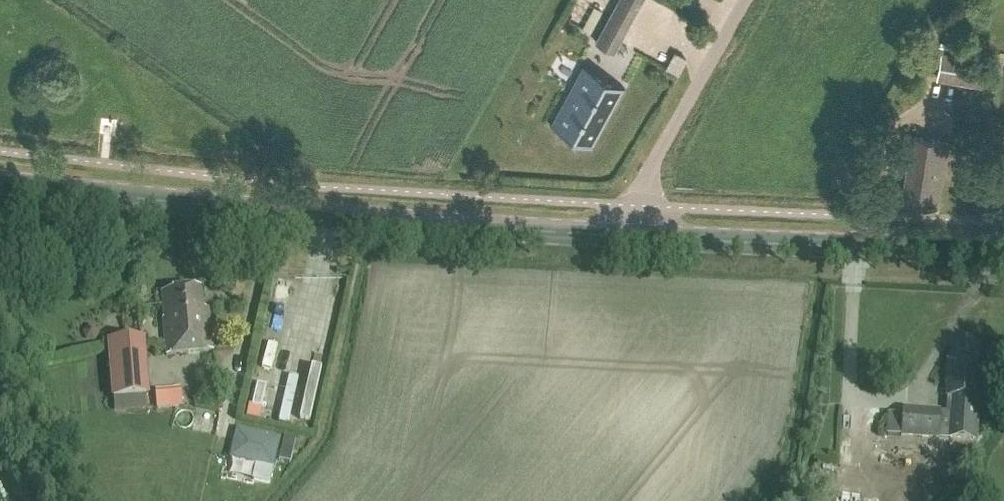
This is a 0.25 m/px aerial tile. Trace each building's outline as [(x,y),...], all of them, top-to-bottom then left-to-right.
[(644,0),(619,0),(596,43),(615,53),(644,0)] [(667,63),(673,48),(663,44),(657,59),(667,63)] [(984,88),(989,59),(941,51),(937,80),(984,88)] [(678,73),(686,58),(675,52),(667,67),(678,73)] [(551,122),(550,124),(592,147),(593,145),(591,144),(622,88),(624,89),(625,87),(583,64),(582,66),(587,68),(576,88),(573,86),(562,106),(565,108),(556,125),(551,122)] [(944,178),(950,142),(905,134),(901,162),(908,163),(901,201),(937,207),(943,178),(944,178)] [(204,309),(202,288),(162,292),(164,318),(163,318),(167,355),(213,350),(209,308),(204,309)] [(108,342),(113,399),(151,396),(146,339),(108,342)] [(978,368),(980,345),(952,344),(951,361),(948,361),(947,384),(957,384),(957,396),(953,396),(952,424),(956,424),(955,438),(971,439),(974,397),(970,396),(971,385),(981,386),(982,368),(978,368)] [(247,382),(243,409),(256,410),(259,384),(247,382)] [(902,438),(921,439),(922,408),(903,407),(903,416),(902,438)] [(255,431),(249,459),(290,467),(296,440),(255,431)]
